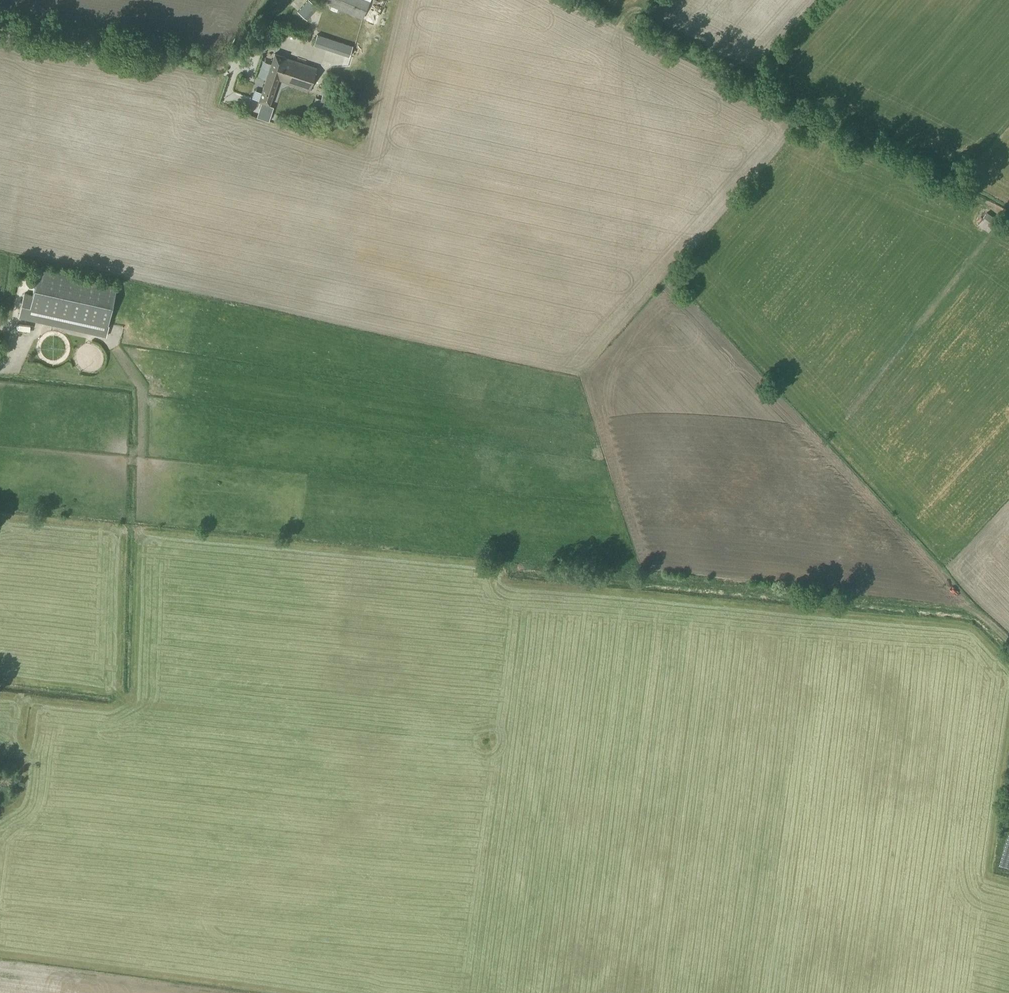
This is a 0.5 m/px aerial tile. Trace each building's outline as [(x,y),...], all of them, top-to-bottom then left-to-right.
[(308,20),(318,8),(307,0),(297,11),(308,20)] [(326,4),(363,19),(371,0),(328,0),(326,4)] [(348,57),(352,46),(317,34),(313,45),(348,57)] [(285,57),(274,53),(260,96),(252,93),(249,101),(254,102),(254,104),(258,106),(259,101),(270,104),(278,80),(310,90),(317,67),(285,56),(285,57)] [(326,102),(330,91),(324,89),(321,101),(320,102),(314,100),(311,111),(321,114),(322,111),(324,112),(326,102)] [(989,232),(998,220),(987,212),(978,225),(989,232)] [(108,324),(116,285),(38,268),(32,295),(24,293),(18,317),(37,322),(105,336),(108,324)]
